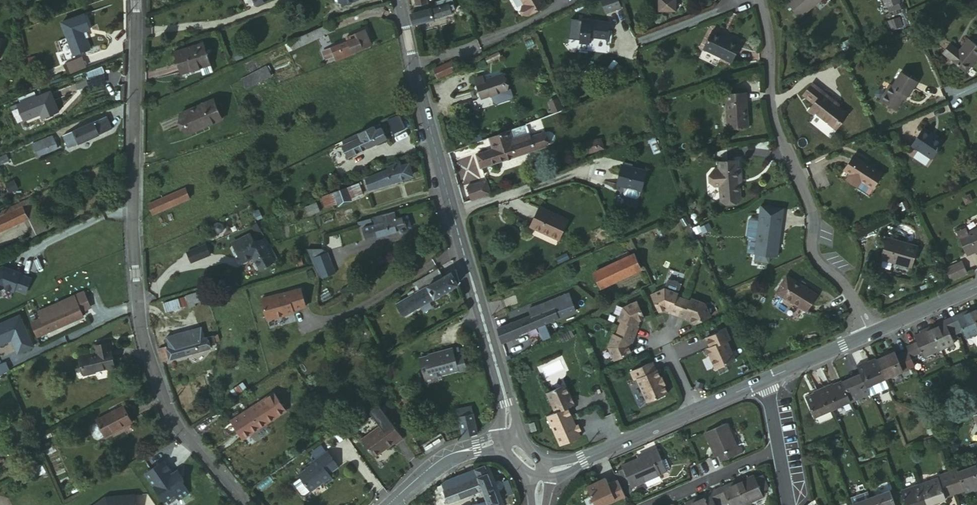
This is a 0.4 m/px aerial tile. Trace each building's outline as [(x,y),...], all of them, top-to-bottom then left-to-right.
[(525,2),(522,3),(527,12),(545,2),(544,0),(524,0),(525,2)] [(607,14),(620,10),(617,0),(602,0),(607,14)] [(663,4),(669,5),(669,10),(679,10),(679,0),(663,0),(663,4)] [(786,2),(799,15),(816,0),(788,0),(786,2)] [(410,14),(412,24),(450,12),(447,3),(410,14)] [(71,55),(88,49),(81,32),(88,29),(83,13),(60,21),(71,55)] [(895,14),(888,18),(891,25),(899,22),(895,14)] [(608,40),(609,31),(603,30),(604,23),(582,20),(578,44),(589,45),(590,38),(608,40)] [(313,40),(328,34),(326,28),(301,39),(304,47),(314,43),(313,40)] [(713,28),(703,47),(731,60),(740,42),(713,28)] [(350,50),(351,52),(369,45),(363,30),(353,34),(354,39),(320,52),(321,55),(324,54),(326,59),(338,55),(350,50)] [(950,62),(965,74),(976,62),(976,63),(976,47),(969,39),(950,62)] [(180,77),(207,66),(200,47),(173,58),(180,77)] [(340,59),(352,54),(351,52),(350,50),(338,55),(340,59)] [(486,64),(497,58),(495,53),(484,59),(486,64)] [(83,56),(66,63),(70,74),(87,67),(83,56)] [(436,78),(455,69),(451,61),(431,69),(436,78)] [(841,63),(836,65),(840,75),(845,73),(841,63)] [(211,75),(207,66),(195,71),(198,80),(211,75)] [(247,92),(271,74),(265,66),(241,85),(247,92)] [(902,98),(905,101),(916,83),(900,73),(891,88),(889,86),(878,103),(894,112),(900,102),(902,98)] [(473,81),(481,101),(488,98),(491,105),(494,107),(512,99),(514,96),(511,89),(507,90),(502,76),(484,83),(482,77),(473,81)] [(811,110),(836,128),(845,115),(838,109),(832,105),(834,101),(812,85),(803,97),(814,106),(811,110)] [(44,117),(59,110),(51,90),(18,104),(24,119),(42,112),(44,117)] [(725,129),(747,128),(746,115),(742,114),(740,101),(746,102),(745,91),(724,92),(725,129)] [(554,114),(563,110),(559,100),(550,104),(554,114)] [(175,115),(182,132),(206,123),(216,118),(209,102),(175,115)] [(400,115),(388,120),(394,135),(406,129),(400,115)] [(64,150),(109,129),(104,117),(59,137),(64,150)] [(218,123),(216,118),(206,123),(208,127),(218,123)] [(206,123),(182,132),(184,138),(208,127),(206,123)] [(380,128),(377,123),(343,140),(340,142),(342,146),(380,128)] [(525,124),(508,130),(513,143),(530,137),(525,124)] [(931,158),(943,141),(923,126),(911,143),(931,158)] [(384,138),(380,128),(342,146),(346,156),(384,138)] [(513,143),(508,130),(488,138),(492,150),(513,143)] [(530,137),(513,143),(492,150),(475,156),(479,166),(543,144),(539,133),(530,137)] [(31,144),(37,158),(59,148),(53,134),(31,144)] [(475,143),(482,140),(479,134),(473,136),(475,143)] [(462,140),(465,146),(475,143),(473,136),(462,140)] [(588,153),(603,149),(600,139),(587,142),(588,153)] [(655,152),(660,150),(655,139),(650,142),(655,152)] [(882,177),(853,157),(844,170),(852,176),(849,181),(858,187),(856,190),(868,199),(874,190),(873,190),(882,177)] [(717,169),(735,168),(734,159),(716,160),(717,169)] [(367,189),(410,176),(407,166),(400,168),(398,163),(387,167),(388,172),(364,179),(367,189)] [(643,191),(644,191),(648,171),(622,165),(618,186),(628,188),(643,191)] [(736,179),(738,178),(737,168),(735,168),(717,169),(718,200),(736,199),(736,185),(736,179)] [(484,196),(491,194),(486,178),(479,179),(484,196)] [(466,183),(471,198),(484,196),(479,179),(466,183)] [(324,207),(329,206),(360,195),(357,184),(321,197),(324,207)] [(151,214),(193,195),(189,185),(147,204),(151,214)] [(643,191),(628,188),(627,195),(629,197),(639,200),(642,198),(643,191)] [(305,208),(309,216),(320,211),(317,203),(305,208)] [(759,205),(759,211),(758,218),(750,217),(747,218),(745,235),(747,238),(755,239),(752,254),(753,254),(752,262),(767,264),(768,257),(775,258),(782,208),(759,205)] [(530,226),(556,239),(565,220),(539,206),(530,226)] [(25,218),(20,207),(3,215),(1,211),(0,211),(0,229),(25,218)] [(394,218),(393,211),(370,217),(372,224),(361,227),(364,240),(398,231),(398,233),(401,233),(404,231),(405,228),(404,226),(409,225),(406,215),(394,218)] [(976,250),(976,229),(965,234),(963,229),(954,233),(963,254),(971,250),(971,253),(976,250)] [(258,268),(272,261),(259,237),(254,239),(251,231),(231,242),(240,260),(251,254),(258,268)] [(277,259),(264,235),(259,237),(272,261),(277,259)] [(745,253),(752,254),(755,239),(747,238),(745,253)] [(878,257),(909,267),(915,246),(899,240),(898,244),(884,240),(878,257)] [(204,242),(185,250),(190,260),(208,253),(204,242)] [(557,262),(568,257),(565,250),(554,255),(557,262)] [(311,258),(320,274),(330,270),(322,253),(321,255),(311,258)] [(632,255),(595,271),(601,286),(639,271),(632,255)] [(958,264),(942,271),(947,283),(963,276),(958,264)] [(5,287),(14,290),(15,288),(27,292),(32,277),(20,273),(21,272),(3,266),(0,267),(0,289),(5,287)] [(417,293),(441,278),(436,269),(411,284),(417,293)] [(402,315),(457,282),(450,273),(441,278),(417,293),(395,306),(402,315)] [(790,280),(782,276),(772,293),(779,298),(790,280)] [(790,280),(779,298),(802,311),(812,293),(790,280)] [(271,292),(260,295),(265,316),(292,309),(291,307),(305,304),(300,286),(271,293),(271,292)] [(675,317),(682,300),(675,297),(676,295),(663,289),(650,295),(658,313),(664,310),(669,313),(668,315),(675,317)] [(60,298),(35,309),(39,319),(45,332),(80,316),(76,309),(84,305),(79,293),(61,301),(60,298)] [(191,303),(196,301),(194,293),(160,304),(162,312),(184,305),(185,308),(192,306),(191,303)] [(575,310),(570,298),(537,312),(535,307),(529,309),(531,314),(513,320),(517,332),(575,310)] [(682,300),(675,317),(681,320),(682,318),(687,320),(690,326),(708,318),(702,305),(690,300),(688,303),(682,300)] [(620,321),(617,328),(635,335),(637,328),(635,328),(637,322),(643,320),(635,302),(622,308),(617,320),(620,321)] [(976,327),(976,306),(976,307),(975,303),(968,306),(969,309),(976,327)] [(39,319),(35,309),(23,314),(28,324),(39,319)] [(976,331),(976,327),(969,309),(957,315),(954,311),(948,315),(955,331),(963,329),(966,336),(976,331)] [(0,319),(0,338),(12,332),(17,345),(31,339),(18,311),(0,319)] [(950,334),(955,331),(948,315),(942,318),(944,322),(931,327),(940,348),(955,341),(950,334)] [(34,337),(45,332),(39,319),(28,324),(34,337)] [(513,320),(499,326),(504,338),(517,332),(513,320)] [(940,348),(931,327),(929,323),(922,326),(924,330),(912,335),(913,337),(917,347),(921,357),(940,348)] [(167,348),(201,337),(198,326),(164,336),(167,348)] [(632,341),(635,335),(617,328),(615,335),(612,334),(607,347),(613,360),(631,352),(628,346),(630,340),(632,341)] [(708,348),(704,349),(713,370),(733,362),(724,341),(727,339),(723,330),(704,338),(708,348)] [(162,346),(155,348),(160,362),(209,348),(208,344),(214,343),(211,334),(201,337),(167,348),(163,349),(162,346)] [(907,345),(909,350),(917,347),(913,337),(905,341),(907,345)] [(886,350),(876,354),(884,373),(905,364),(898,349),(894,341),(885,346),(886,350)] [(78,357),(81,373),(114,368),(111,343),(97,345),(98,354),(78,357)] [(435,350),(420,356),(426,375),(435,373),(435,374),(443,372),(443,370),(459,364),(455,353),(452,344),(436,351),(435,350)] [(907,345),(898,349),(905,364),(913,360),(909,350),(907,345)] [(463,351),(455,353),(459,364),(460,368),(468,365),(463,351)] [(884,373),(876,354),(869,357),(867,352),(854,357),(856,362),(865,382),(884,373)] [(650,361),(628,370),(632,378),(634,377),(644,401),(665,393),(661,385),(663,385),(659,377),(658,377),(654,369),(653,370),(650,361)] [(867,386),(865,382),(856,362),(848,365),(849,369),(840,373),(849,394),(867,386)] [(830,402),(849,394),(840,373),(832,377),(830,374),(820,378),(830,402)] [(887,382),(884,373),(865,382),(867,386),(869,390),(887,382)] [(815,385),(803,389),(811,409),(830,402),(820,378),(812,382),(815,385)] [(575,404),(566,384),(547,392),(555,412),(547,416),(560,445),(581,436),(570,413),(569,414),(567,408),(575,404)] [(402,436),(389,418),(378,402),(368,409),(376,420),(380,425),(361,438),(372,453),(386,443),(387,445),(394,440),(395,441),(402,436)] [(104,435),(104,437),(133,421),(125,404),(95,420),(97,424),(93,427),(92,430),(96,437),(99,438),(104,435)] [(253,405),(227,421),(239,439),(264,423),(253,405)] [(458,415),(463,434),(474,431),(474,428),(470,413),(458,415)] [(371,424),(375,428),(380,425),(376,420),(371,424)] [(735,444),(723,420),(701,430),(712,455),(715,454),(717,453),(721,459),(733,453),(730,446),(735,444)] [(38,434),(46,429),(43,422),(33,428),(38,434)] [(372,453),(373,455),(387,445),(386,443),(372,453)] [(630,484),(664,468),(652,444),(646,447),(647,450),(620,463),(630,484)] [(304,467),(297,472),(300,476),(309,489),(310,489),(323,480),(325,482),(332,477),(328,472),(326,469),(336,462),(326,449),(310,460),(309,460),(302,464),(304,467)] [(166,460),(147,473),(165,501),(175,494),(179,499),(191,492),(182,479),(177,471),(174,473),(166,460)] [(338,464),(336,462),(326,469),(328,472),(338,464)] [(472,469),(479,489),(481,494),(485,504),(497,504),(482,465),(472,469)] [(976,490),(976,473),(974,465),(950,475),(958,494),(968,490),(969,493),(976,490)] [(758,468),(751,471),(757,485),(764,482),(758,468)] [(180,469),(177,471),(182,479),(185,477),(180,469)] [(479,489),(472,469),(449,478),(439,483),(440,485),(443,492),(446,502),(479,489)] [(730,478),(740,497),(759,489),(757,485),(751,471),(750,469),(737,474),(735,471),(729,474),(730,478)] [(309,489),(300,476),(292,482),(300,493),(304,493),(309,489)] [(729,503),(740,497),(730,478),(718,483),(715,480),(710,483),(718,499),(726,496),(729,503)] [(920,487),(926,504),(938,504),(937,502),(946,499),(939,479),(920,487)] [(616,482),(606,486),(604,481),(585,490),(592,504),(597,504),(604,502),(606,504),(623,497),(616,482)] [(718,499),(710,483),(705,485),(706,489),(694,495),(699,504),(714,504),(712,502),(718,499)] [(879,490),(881,496),(891,493),(888,486),(879,490)] [(920,487),(902,495),(907,504),(926,504),(920,487)] [(694,495),(692,492),(685,495),(686,499),(676,503),(677,504),(699,504),(694,495)] [(93,504),(137,504),(135,493),(107,496),(93,504)] [(873,504),(896,504),(891,493),(881,496),(871,499),(873,504)] [(481,494),(459,504),(458,504),(485,504),(481,494)] [(852,504),(856,504),(870,500),(868,494),(850,500),(852,504)]
